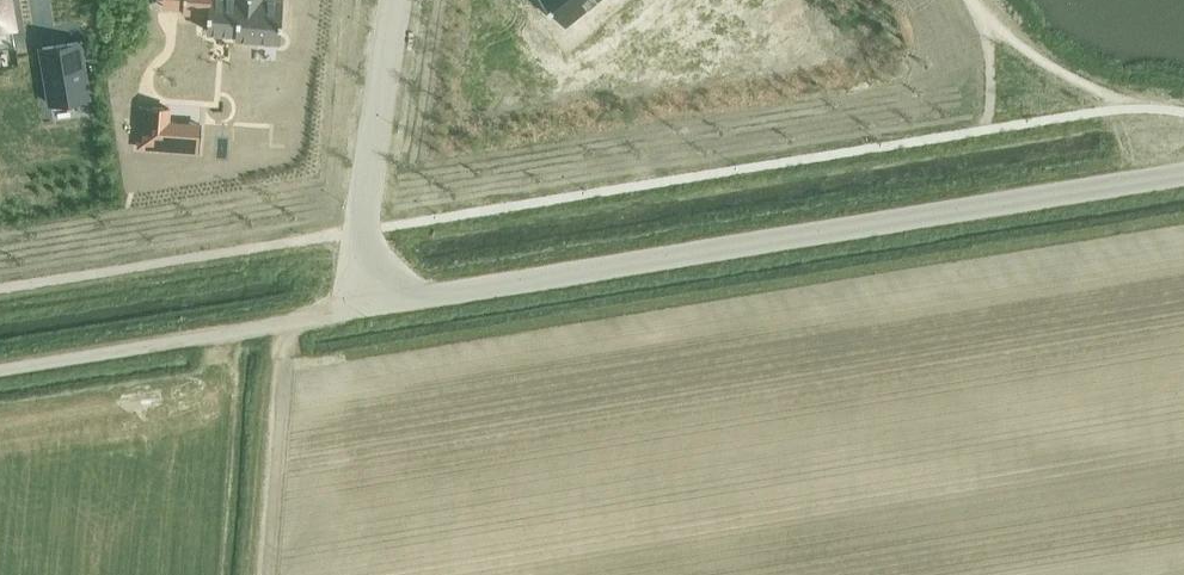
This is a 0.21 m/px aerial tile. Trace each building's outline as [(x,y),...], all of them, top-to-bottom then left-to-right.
[(15,43),(12,22),(14,22),(10,0),(0,0),(0,46),(15,43)] [(286,0),(163,0),(162,18),(284,27),(286,0)] [(80,40),(42,46),(51,103),(89,97),(80,40)] [(166,110),(146,108),(142,144),(194,148),(196,129),(165,127),(166,110)]
